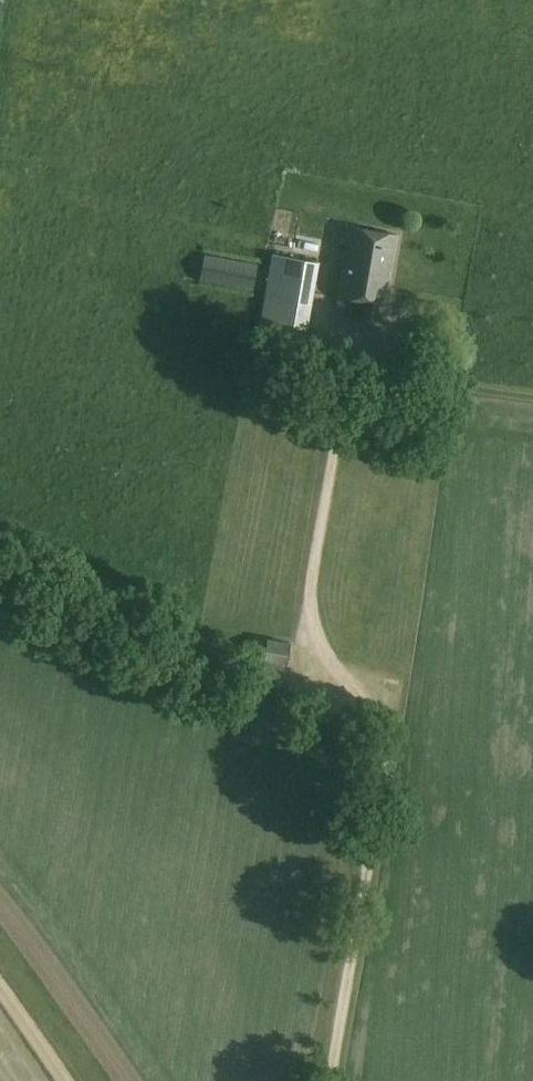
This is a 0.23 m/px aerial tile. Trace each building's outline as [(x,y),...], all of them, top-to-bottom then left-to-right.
[(350,227),(338,297),(387,305),(399,235),(350,227)] [(272,253),(257,333),(306,342),(320,262),(272,253)] [(204,255),(200,281),(254,291),(259,265),(204,255)] [(254,637),(246,680),(282,687),(290,643),(254,637)]
